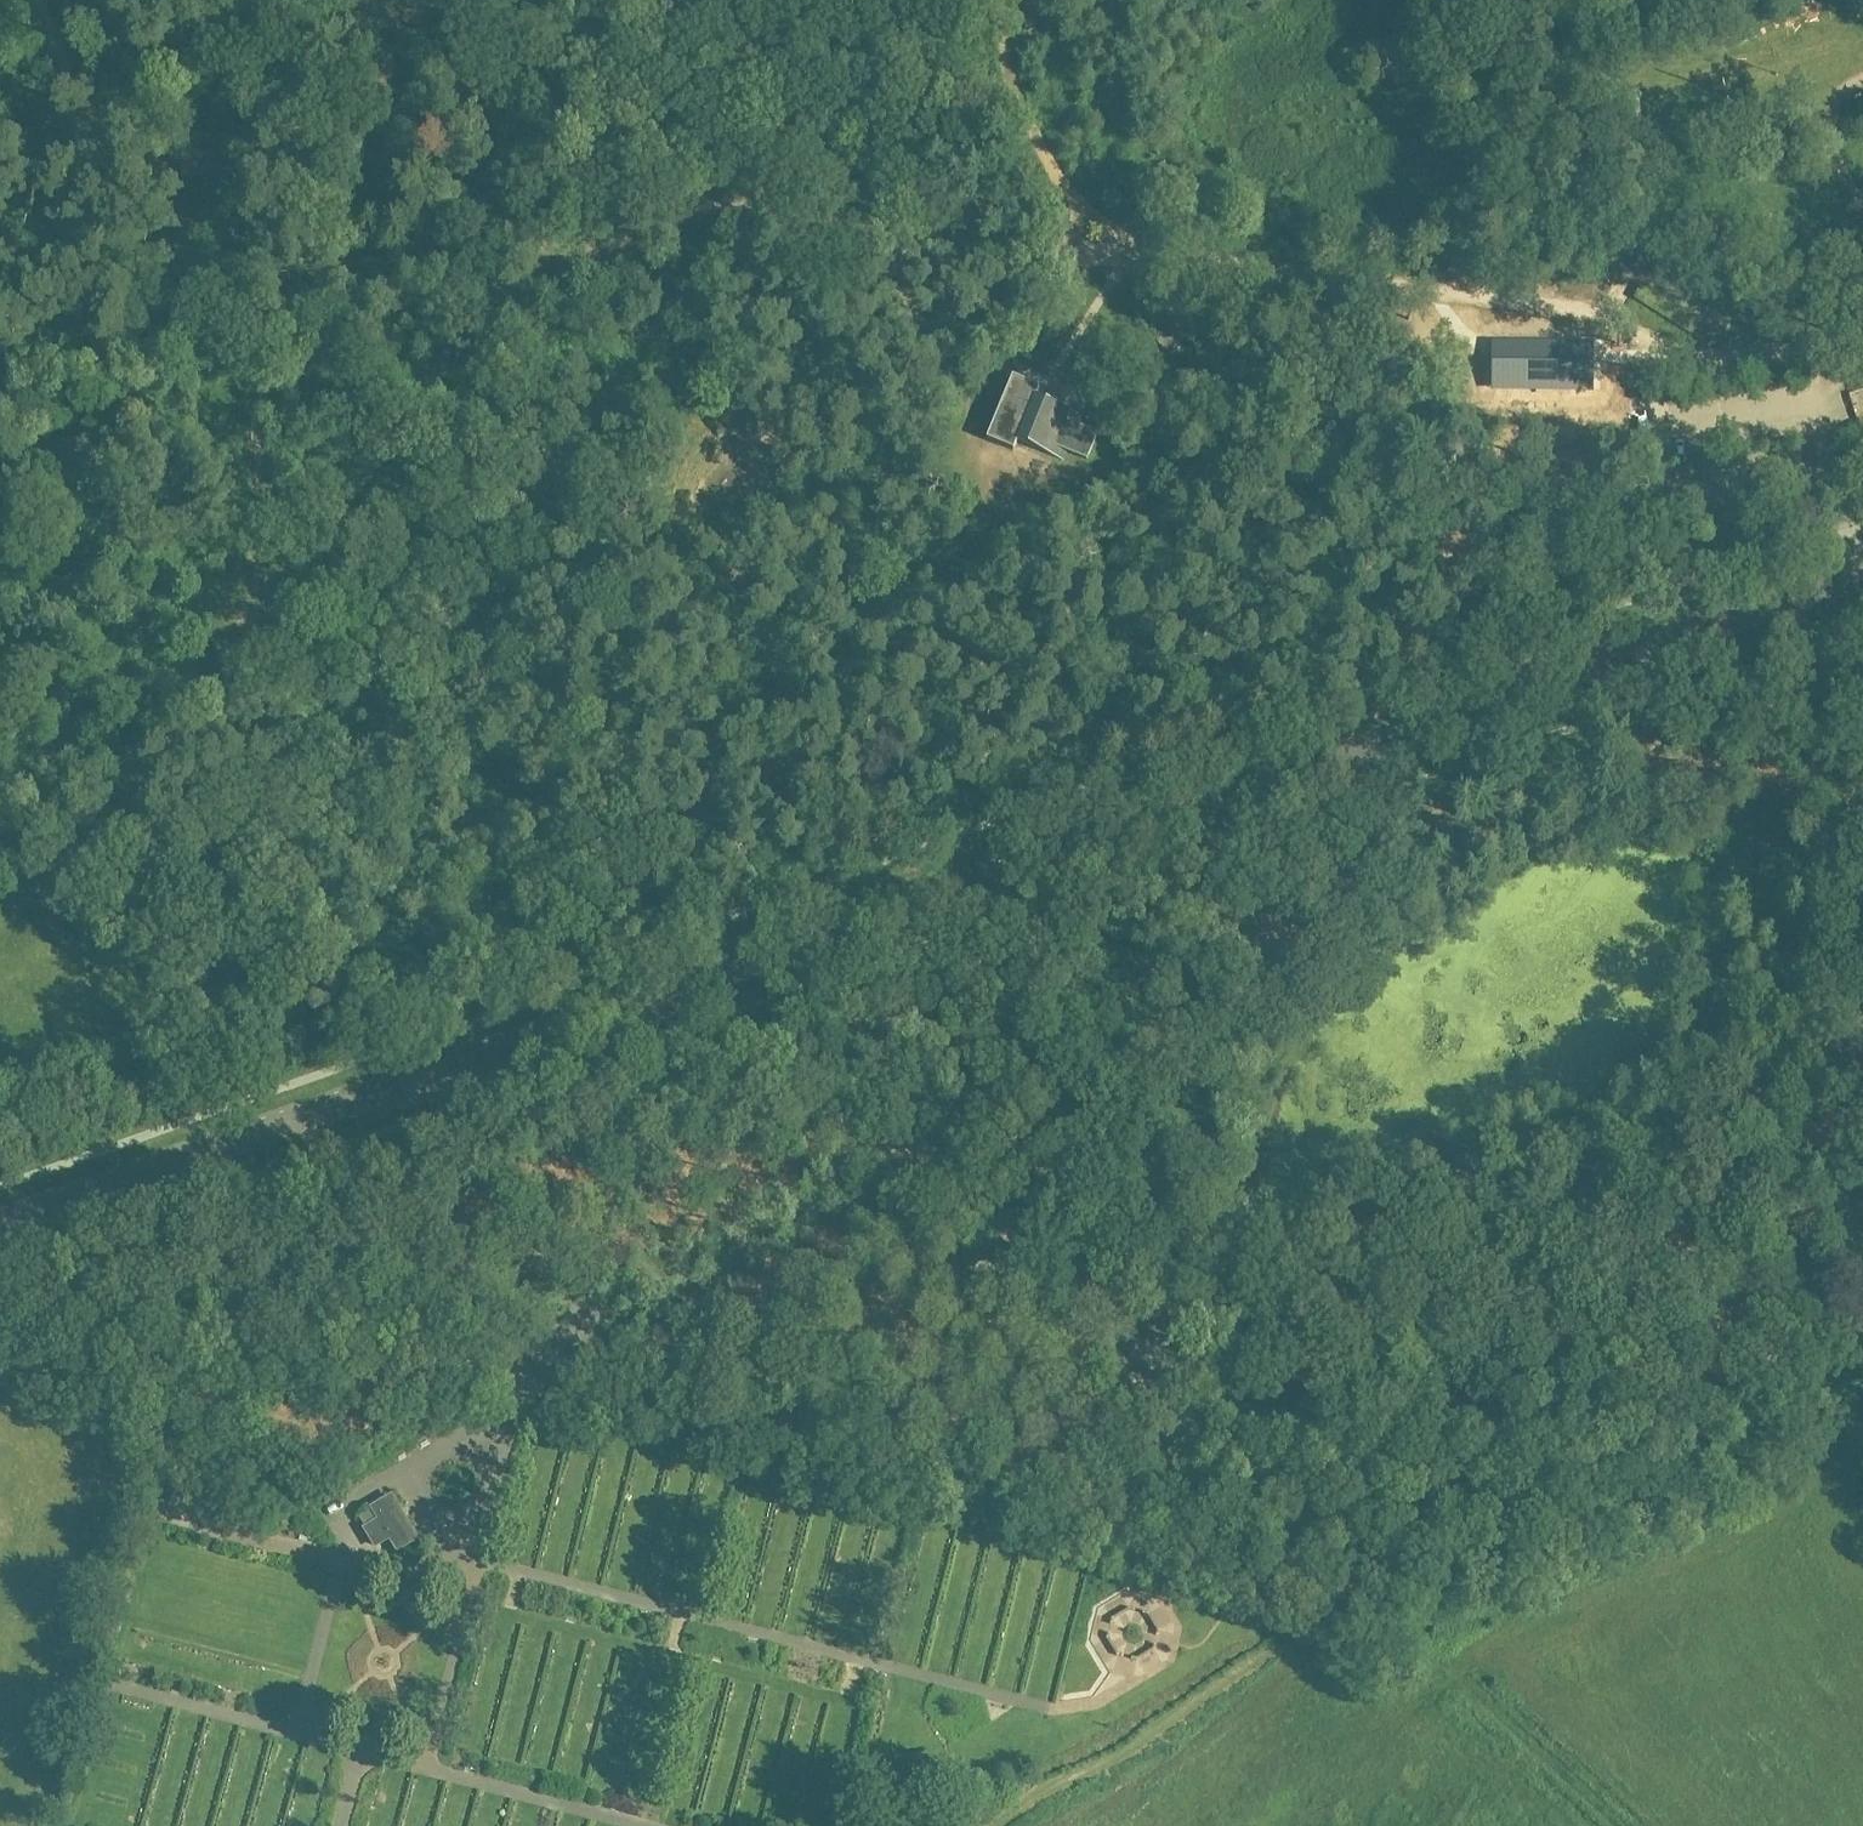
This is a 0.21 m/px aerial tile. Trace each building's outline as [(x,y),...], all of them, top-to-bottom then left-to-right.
[(232,207),(232,196),(208,195),(207,206),(232,207)] [(1588,384),(1589,349),(1529,349),(1529,357),(1510,356),(1510,349),(1497,349),(1496,383),(1588,384)] [(1012,377),(986,440),(1014,451),(1018,441),(1064,460),(1067,453),(1087,462),(1098,433),(1078,424),(1082,415),(1036,397),(1040,388),(1012,377)] [(420,1540),(393,1493),(369,1507),(377,1519),(363,1528),(374,1549),(390,1540),(397,1553),(420,1540)]
